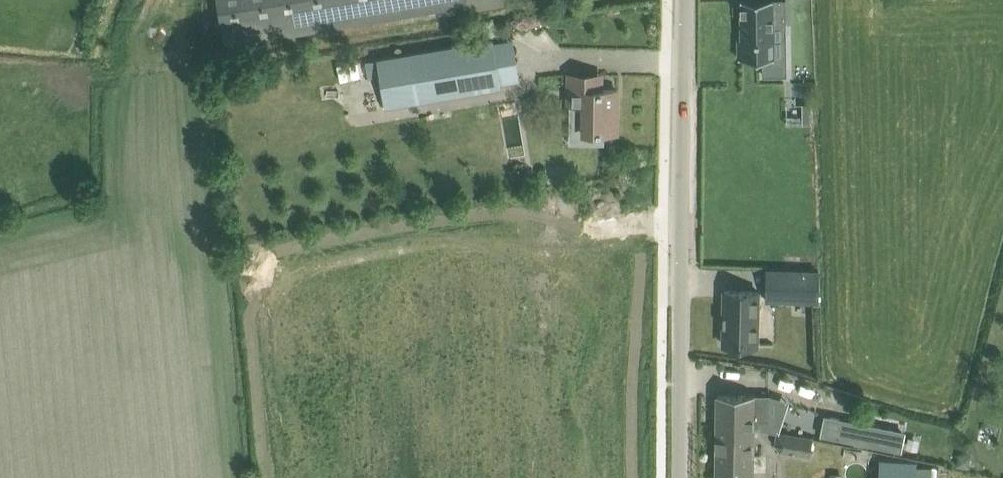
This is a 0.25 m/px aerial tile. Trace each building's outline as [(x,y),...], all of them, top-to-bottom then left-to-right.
[(226,48),(466,6),(465,0),(217,0),(226,48)] [(466,6),(467,12),(503,6),(502,0),(465,0),(466,6)] [(739,38),(739,58),(763,58),(763,75),(786,74),(786,39),(773,39),(773,28),(786,28),(786,0),(741,0),(742,24),(742,28),(742,38),(741,38),(739,38)] [(501,84),(493,43),(493,39),(378,59),(381,75),(386,106),(501,86),(501,84)] [(594,73),(574,73),(569,73),(569,104),(585,104),(584,131),(597,131),(617,132),(617,90),(593,89),(594,73)] [(767,270),(766,300),(818,301),(819,271),(767,270)] [(723,314),(723,326),(724,326),(724,330),(723,344),(757,344),(758,291),(725,290),(724,314),(723,314)] [(753,428),(753,420),(769,420),(769,394),(717,394),(717,428),(716,477),(752,477),(753,428)] [(825,415),(821,435),(898,450),(902,431),(825,415)] [(810,457),(814,437),(790,434),(787,453),(810,457)] [(878,477),(931,477),(931,467),(917,466),(917,462),(879,460),(878,477)]
